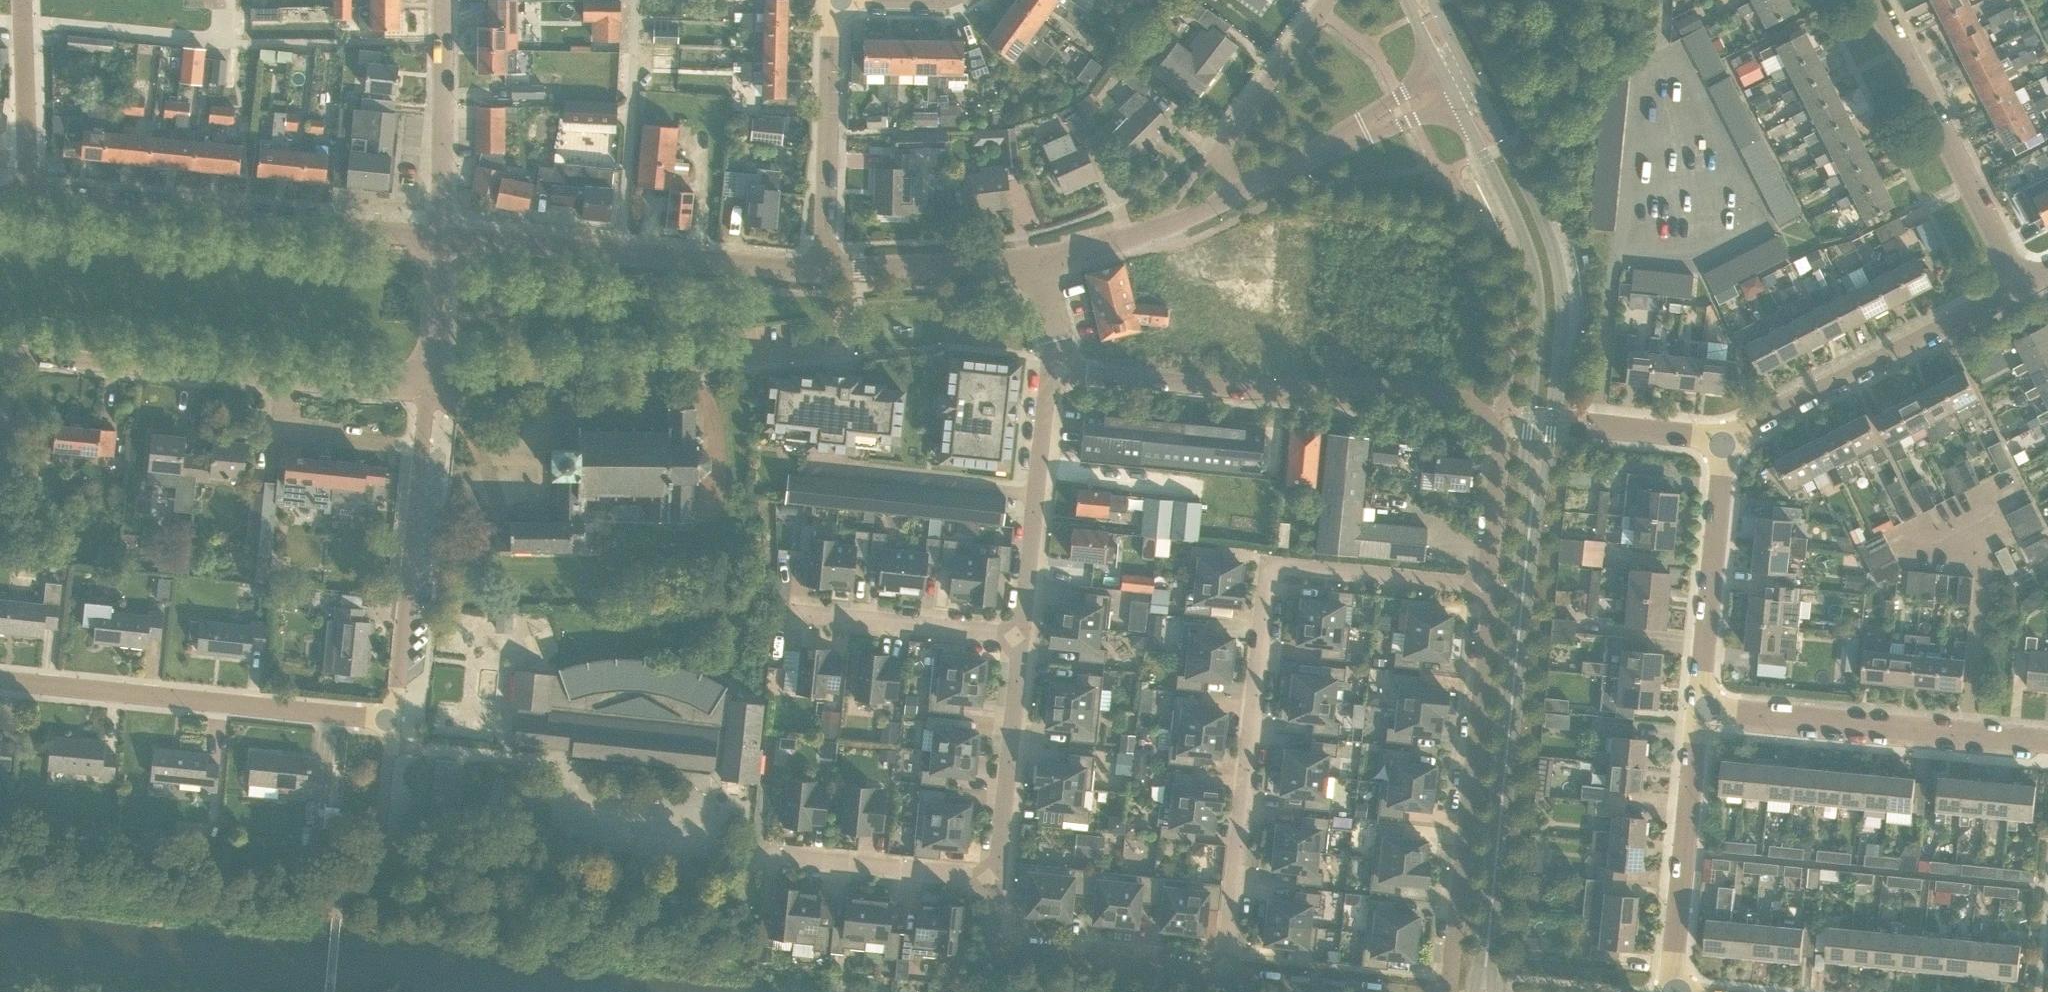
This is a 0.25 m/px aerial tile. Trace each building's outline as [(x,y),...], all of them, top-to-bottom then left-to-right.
[(351,8),(351,0),(334,0),(334,8),(351,8)] [(597,40),(620,40),(620,0),(585,0),(585,20),(597,20),(597,40)] [(787,24),(788,0),(765,0),(765,12),(735,12),(735,22),(741,22),(787,24)] [(1014,3),(1042,23),(1051,11),(1072,27),(1078,19),(1052,0),(1016,0),(1014,3)] [(1078,19),(1084,11),(1070,0),(1052,0),(1078,19)] [(1176,4),(1198,21),(1206,10),(1194,0),(1178,0),(1176,4)] [(1730,17),(1736,14),(1737,14),(1736,12),(1735,9),(1751,2),(1754,0),(1721,0),(1730,17)] [(1736,12),(1739,17),(1755,9),(1763,26),(1790,13),(1783,0),(1754,0),(1751,2),(1735,9),(1736,12)] [(1944,20),(1971,6),(1968,0),(1933,0),(1944,20)] [(1014,3),(999,22),(1049,59),(1056,49),(1042,40),(1050,29),(1042,23),(1014,3)] [(1982,27),(1971,6),(1944,20),(1955,42),(1982,27)] [(2012,7),(2001,12),(2006,23),(2017,17),(2012,7)] [(251,8),(251,20),(280,20),(280,8),(251,8)] [(351,8),(334,8),(334,20),(351,20),(351,8)] [(398,31),(398,8),(365,8),(361,8),(361,29),(372,29),(372,31),(398,31)] [(478,27),(478,50),(506,51),(518,51),(518,13),(491,12),(491,28),(478,27)] [(2006,23),(2001,12),(1989,19),(1991,23),(1994,29),(1996,28),(2006,23)] [(1739,21),(1736,14),(1730,17),(1728,18),(1732,25),(1739,21)] [(1696,15),(1676,25),(1682,37),(1702,27),(1696,15)] [(764,32),(764,48),(786,49),(787,24),(741,22),(741,32),(743,32),(764,32)] [(1049,59),(999,22),(984,43),(1012,64),(1023,49),(1045,65),(1049,59)] [(1129,29),(1120,22),(1116,28),(1117,33),(1123,37),(1129,29)] [(1709,36),(1722,30),(1718,23),(1706,29),(1709,36)] [(1171,53),(1158,69),(1195,98),(1215,73),(1215,72),(1226,58),(1227,58),(1237,46),(1223,36),(1213,27),(1210,31),(1208,34),(1203,30),(1191,45),(1195,49),(1191,54),(1187,51),(1178,44),(1171,53)] [(1982,27),(1955,42),(1966,63),(1993,49),(1982,27)] [(2040,38),(2035,27),(2022,34),(2028,44),(2040,38)] [(654,43),(679,43),(679,29),(654,29),(654,43)] [(1682,42),(1704,85),(1725,74),(1703,31),(1682,42)] [(1772,44),(1757,52),(1761,61),(1760,61),(1767,75),(1768,74),(1812,52),(1802,33),(1774,48),(1772,44)] [(69,50),(113,54),(114,41),(70,37),(69,50)] [(851,54),(851,82),(880,83),(889,83),(889,76),(890,41),(864,41),(864,54),(851,54)] [(889,76),(913,76),(914,42),(890,41),(889,76)] [(928,102),(937,102),(938,42),(914,42),(913,76),(928,76),(928,102)] [(968,89),(969,75),(962,74),(963,43),(938,42),(937,102),(946,103),(947,87),(968,89)] [(643,66),(668,67),(669,46),(643,46),(643,66)] [(186,48),(183,81),(203,83),(206,50),(186,48)] [(740,62),(740,73),(763,74),(785,74),(786,49),(764,48),(763,62),(740,62)] [(974,79),(987,74),(978,48),(969,51),(974,79)] [(399,69),(380,67),(381,51),(360,49),(357,77),(367,78),(366,92),(397,95),(399,69)] [(2000,62),(1993,49),(1966,63),(1977,84),(2013,65),(2016,71),(2028,65),(2023,55),(2011,61),(2009,57),(2000,62)] [(2023,55),(2028,65),(2039,59),(2036,54),(2034,49),(2023,55)] [(275,62),(276,51),(262,50),(261,61),(275,62)] [(478,50),(478,73),(506,74),(518,74),(518,51),(506,51),(478,50)] [(280,51),(279,62),(293,63),(294,53),(280,51)] [(1788,75),(1795,89),(1823,74),(1812,52),(1768,74),(1772,83),(1788,75)] [(1736,69),(1744,86),(1763,76),(1754,58),(1744,64),(1740,56),(1730,61),(1735,69),(1736,69)] [(212,82),(226,84),(228,60),(214,59),(212,82)] [(1086,87),(1101,67),(1090,59),(1076,79),(1086,87)] [(2018,74),(2016,71),(2013,65),(1977,84),(1988,106),(2015,91),(2009,78),(2018,74)] [(1130,70),(1122,80),(1135,91),(1143,97),(1144,96),(1151,87),(1130,70)] [(740,73),(740,80),(763,80),(762,98),(785,100),(785,74),(763,74),(740,73)] [(1596,145),(1619,148),(1626,76),(1603,74),(1596,145)] [(1795,89),(1779,97),(1783,105),(1799,97),(1806,110),(1834,96),(1823,74),(1795,89)] [(311,100),(312,77),(303,77),(302,99),(311,100)] [(1707,92),(1714,105),(1734,94),(1728,82),(1707,92)] [(888,101),(889,83),(880,83),(879,101),(888,101)] [(889,83),(888,101),(899,101),(899,83),(889,83)] [(531,84),(514,84),(514,99),(544,98),(544,84),(531,84)] [(1999,127),(2036,108),(2038,113),(2047,109),(2047,103),(2045,98),(2033,104),(2025,87),(2015,91),(1988,106),(1999,127)] [(1126,119),(1112,134),(1138,159),(1146,151),(1142,147),(1155,134),(1159,138),(1169,128),(1173,124),(1145,97),(1144,96),(1143,97),(1135,91),(1132,94),(1117,109),(1127,118),(1126,119)] [(1766,93),(1752,100),(1758,111),(1771,104),(1766,93)] [(1734,94),(1714,105),(1725,126),(1745,116),(1734,94)] [(1094,102),(1089,96),(1078,104),(1083,110),(1094,102)] [(1834,96),(1806,110),(1790,118),(1791,119),(1786,121),(1789,128),(1794,126),(1795,127),(1810,119),(1817,131),(1844,118),(1834,96)] [(132,116),(134,99),(121,98),(120,114),(132,116)] [(134,99),(132,116),(144,117),(146,100),(134,99)] [(362,99),(361,111),(391,114),(392,102),(362,99)] [(564,100),(563,121),(617,124),(618,102),(564,100)] [(176,120),(178,104),(166,103),(165,119),(176,120)] [(175,132),(172,167),(194,169),(197,142),(198,134),(185,133),(186,121),(188,122),(190,105),(178,104),(176,120),(175,132)] [(63,157),(105,161),(107,134),(106,133),(109,108),(83,105),(82,119),(68,117),(63,157)] [(956,105),(941,105),(941,126),(957,126),(956,105)] [(1070,106),(1058,114),(1063,121),(1075,113),(1070,106)] [(210,123),(222,125),(224,108),(212,107),(210,123)] [(391,114),(361,111),(354,110),(354,109),(339,107),(331,184),(389,189),(392,158),(390,158),(394,114),(391,114)] [(478,166),(502,172),(502,121),(502,107),(479,108),(479,153),(481,153),(478,166)] [(502,107),(502,121),(514,121),(514,107),(502,107)] [(224,108),(222,125),(234,126),(236,109),(224,108)] [(993,108),(993,126),(996,126),(1006,123),(1000,108),(993,108)] [(2041,117),(2038,113),(2036,108),(1999,127),(2010,149),(2014,147),(2017,155),(2030,148),(2026,141),(2039,135),(2032,122),(2041,117)] [(912,126),(937,126),(937,113),(913,112),(912,126)] [(258,177),(281,179),(284,142),(285,130),(286,131),(288,114),(276,113),(274,129),(273,129),(272,139),(261,138),(260,149),(258,177)] [(1078,144),(1090,136),(1075,113),(1063,121),(1078,144)] [(288,114),(286,131),(298,132),(299,115),(288,114)] [(867,116),(867,129),(889,128),(888,115),(867,116)] [(1745,116),(1725,126),(1735,147),(1756,137),(1745,116)] [(1844,118),(1817,131),(1801,139),(1805,148),(1821,140),(1828,153),(1855,139),(1844,118)] [(307,133),(324,134),(325,122),(308,120),(307,133)] [(771,142),(781,143),(783,123),(755,120),(753,134),(771,136),(771,142)] [(683,162),(684,158),(674,157),(677,128),(643,125),(637,186),(669,189),(665,227),(689,229),(692,192),(687,191),(690,162),(683,162)] [(127,163),(131,128),(125,127),(124,135),(107,134),(105,161),(127,163)] [(127,163),(150,165),(152,138),(136,137),(137,128),(132,128),(131,128),(127,163)] [(1009,209),(1005,167),(1020,166),(1015,128),(1000,129),(1004,165),(980,167),(981,173),(963,175),(966,208),(993,205),(994,210),(1009,209)] [(152,138),(150,165),(172,167),(175,132),(170,131),(169,140),(152,138)] [(902,134),(896,134),(896,147),(903,147),(924,147),(923,133),(902,134)] [(194,169),(217,172),(220,137),(215,136),(214,144),(197,142),(194,169)] [(1055,174),(1051,176),(1055,187),(1059,185),(1060,189),(1079,181),(1081,187),(1097,181),(1084,148),(1075,151),(1068,136),(1043,146),(1055,174)] [(220,137),(217,172),(240,174),(243,147),(226,146),(227,137),(220,137)] [(1735,147),(1746,169),(1767,158),(1756,137),(1735,147)] [(1832,161),(1838,175),(1866,161),(1855,139),(1828,153),(1812,161),(1816,169),(1832,161)] [(281,179),(303,181),(306,153),(291,152),(292,143),(284,142),(281,179)] [(1619,148),(1596,145),(1587,229),(1610,232),(1619,148)] [(306,153),(303,181),(326,183),(329,156),(330,147),(323,146),(322,155),(306,153)] [(879,193),(878,215),(882,215),(882,219),(903,220),(903,216),(907,216),(907,214),(918,215),(921,168),(914,167),(915,153),(891,152),(890,171),(875,170),(874,192),(879,193)] [(2047,167),(2047,156),(2047,153),(2037,158),(2043,169),(2047,167)] [(2021,173),(2039,164),(2033,154),(2016,162),(2021,173)] [(1767,158),(1746,169),(1757,190),(1778,180),(1767,158)] [(1866,161),(1838,175),(1824,182),(1828,190),(1843,183),(1849,194),(1876,181),(1866,161)] [(581,218),(608,220),(611,190),(613,168),(554,163),(554,167),(539,166),(537,192),(550,193),(550,204),(582,207),(581,218)] [(504,172),(502,172),(478,166),(472,190),(497,196),(495,205),(526,212),(532,185),(503,179),(504,172)] [(724,172),(722,195),(747,198),(745,225),(773,228),(777,190),(755,188),(756,175),(724,172)] [(1789,201),(1778,180),(1757,190),(1768,212),(1789,201)] [(1876,181),(1849,194),(1835,201),(1840,211),(1853,204),(1861,219),(1889,206),(1876,181)] [(2014,198),(2027,224),(2044,216),(2047,225),(2047,181),(2014,198)] [(1768,212),(1776,227),(1796,216),(1789,201),(1768,212)] [(1796,216),(1776,227),(1778,232),(1799,222),(1796,216)] [(1874,229),(1882,244),(1906,231),(1899,216),(1874,229)] [(1878,239),(1873,230),(1862,236),(1866,245),(1878,239)] [(1934,233),(1922,239),(1928,251),(1940,245),(1934,233)] [(1768,240),(1779,262),(1786,259),(1775,236),(1768,240)] [(1887,254),(1880,258),(1887,272),(1901,301),(1927,288),(1925,285),(1929,283),(1931,279),(1927,272),(1923,270),(1919,272),(1913,260),(1903,265),(1895,250),(1896,236),(1882,244),(1887,254)] [(1779,262),(1768,240),(1746,251),(1757,273),(1779,262)] [(1854,251),(1849,242),(1840,244),(1845,256),(1854,251)] [(1736,284),(1757,273),(1746,251),(1725,261),(1736,284)] [(1823,263),(1816,251),(1806,256),(1812,269),(1823,263)] [(1803,257),(1794,262),(1800,273),(1809,268),(1803,257)] [(1736,284),(1725,261),(1702,273),(1713,295),(1723,290),(1736,284)] [(1086,273),(1093,306),(1132,297),(1124,264),(1086,273)] [(1858,268),(1880,311),(1901,301),(1887,272),(1874,279),(1866,264),(1858,268)] [(1858,268),(1837,279),(1844,294),(1858,322),(1880,311),(1858,268)] [(1645,297),(1655,297),(1657,273),(1631,271),(1629,295),(1645,297)] [(1657,298),(1679,299),(1682,275),(1657,273),(1655,297),(1657,298)] [(1762,278),(1767,287),(1776,283),(1771,274),(1762,278)] [(1682,275),(1679,299),(1688,300),(1690,276),(1682,275)] [(1815,290),(1822,304),(1837,333),(1858,322),(1844,294),(1831,300),(1824,286),(1815,290)] [(1723,290),(1713,295),(1718,305),(1728,300),(1723,290)] [(1166,325),(1168,307),(1134,304),(1132,297),(1093,306),(1101,339),(1128,332),(1140,329),(1139,323),(1166,325)] [(1645,297),(1644,310),(1656,311),(1657,298),(1655,297),(1645,297)] [(1801,315),(1815,344),(1837,333),(1822,304),(1809,311),(1802,297),(1794,301),(1801,315)] [(1680,313),(1681,305),(1668,304),(1667,312),(1680,313)] [(1772,312),(1779,326),(1794,355),(1815,344),(1801,315),(1787,321),(1780,308),(1772,312)] [(1794,355),(1779,326),(1766,333),(1759,318),(1751,322),(1759,337),(1773,365),(1794,355)] [(2047,359),(2047,325),(2016,341),(2027,361),(2015,367),(2018,375),(2030,368),(2047,359)] [(1773,365),(1759,337),(1746,343),(1739,329),(1730,333),(1738,349),(1741,348),(1755,374),(1773,365)] [(1623,385),(1643,387),(1646,354),(1632,352),(1633,336),(1624,335),(1622,352),(1626,353),(1623,385)] [(1643,387),(1667,389),(1670,356),(1656,355),(1657,338),(1648,337),(1646,354),(1643,387)] [(1670,356),(1667,389),(1691,391),(1694,359),(1679,357),(1681,340),(1672,339),(1670,356)] [(1694,359),(1691,391),(1720,394),(1722,379),(1737,380),(1735,361),(1723,360),(1723,362),(1703,360),(1705,343),(1696,342),(1694,359)] [(1019,366),(1006,365),(952,359),(948,396),(941,395),(939,413),(946,414),(941,461),(1008,468),(1013,423),(1008,423),(1008,418),(1013,418),(1014,405),(1009,405),(1010,400),(1015,400),(1019,366)] [(2030,368),(2039,385),(2027,391),(2030,399),(2043,392),(2047,389),(2047,359),(2030,368)] [(1944,382),(1959,411),(1963,420),(1976,414),(1979,420),(1989,415),(1966,370),(1944,382)] [(860,378),(819,373),(817,373),(817,379),(793,376),(792,381),(772,378),(767,428),(787,430),(786,438),(810,440),(810,447),(852,452),(853,445),(878,447),(878,440),(898,442),(903,392),(883,390),(884,386),(860,383),(860,378)] [(1922,393),(1944,438),(1954,432),(1946,417),(1959,411),(1944,382),(1922,393)] [(1922,393),(1900,404),(1915,433),(1918,440),(1930,434),(1934,443),(1944,438),(1922,393)] [(2014,398),(2018,406),(2028,401),(2024,393),(2014,398)] [(1915,433),(1900,404),(1877,416),(1900,460),(1910,455),(1902,439),(1915,433)] [(496,523),(496,551),(571,552),(571,543),(584,543),(585,517),(585,500),(598,500),(599,500),(599,494),(614,494),(614,500),(618,500),(618,494),(632,494),(632,500),(636,500),(636,495),(650,495),(650,500),(652,500),(651,522),(690,523),(691,482),(698,482),(698,477),(701,477),(710,471),(710,457),(702,450),(697,450),(698,446),(694,446),(694,441),(698,442),(703,438),(703,433),(698,430),(694,430),(694,409),(669,409),(669,434),(653,433),(653,429),(649,429),(649,434),(635,433),(635,428),(632,428),(632,434),(617,433),(617,428),(614,428),(614,433),(597,433),(597,427),(578,427),(578,433),(566,433),(566,448),(551,448),(551,477),(558,478),(557,524),(496,523)] [(2038,415),(2042,422),(2047,420),(2047,410),(2038,415)] [(1082,458),(1141,465),(1146,417),(1087,411),(1082,458)] [(1866,414),(1846,425),(1862,457),(1873,452),(1879,464),(1891,458),(1869,413),(1866,414)] [(2038,415),(2028,421),(2031,428),(2042,422),(2038,415)] [(1141,465),(1201,471),(1206,423),(1146,417),(1141,465)] [(1266,430),(1206,423),(1201,471),(1261,477),(1266,430)] [(1846,425),(1824,436),(1846,481),(1856,476),(1849,464),(1861,458),(1859,454),(1860,454),(1846,425)] [(56,427),(53,454),(97,458),(97,455),(112,457),(115,432),(56,427)] [(1319,433),(1299,431),(1292,430),(1288,470),(1287,483),(1313,485),(1319,433)] [(1367,437),(1345,435),(1328,434),(1317,552),(1356,556),(1356,555),(1424,561),(1427,528),(1359,522),(1367,437)] [(153,435),(147,482),(193,487),(193,481),(196,456),(181,454),(183,439),(153,435)] [(1824,436),(1802,447),(1817,476),(1829,470),(1836,486),(1846,481),(1824,436)] [(8,463),(10,439),(0,438),(0,462),(8,463)] [(1991,446),(2003,470),(2014,465),(2002,440),(1991,446)] [(1398,464),(1400,444),(1376,441),(1374,461),(1398,464)] [(2047,450),(2047,441),(2038,446),(2042,453),(2047,450)] [(196,456),(193,481),(211,483),(212,476),(241,479),(245,446),(214,442),(212,457),(196,456)] [(259,554),(272,555),(277,504),(297,506),(298,497),(313,499),(317,459),(302,457),(302,449),(282,447),(279,470),(284,470),(283,479),(278,479),(278,483),(277,495),(265,494),(259,554)] [(1817,476),(1802,447),(1779,458),(1789,478),(1783,482),(1781,480),(1780,481),(1792,495),(1793,494),(1792,493),(1796,491),(1801,503),(1813,497),(1805,482),(1817,476)] [(313,499),(321,500),(321,502),(326,502),(325,508),(325,513),(331,513),(332,500),(362,503),(364,489),(365,489),(366,482),(386,484),(387,468),(368,466),(368,464),(364,463),(364,461),(358,460),(358,463),(336,461),(334,460),(332,460),(332,457),(319,455),(319,459),(317,459),(313,499)] [(1416,455),(1415,471),(1424,471),(1424,470),(1425,456),(1416,455)] [(1424,471),(1424,473),(1436,474),(1435,486),(1470,489),(1472,460),(1425,456),(1424,470),(1424,471)] [(1958,463),(1971,488),(1982,483),(1970,457),(1958,463)] [(1971,488),(1958,463),(1946,469),(1958,494),(1971,488)] [(1873,473),(1884,486),(1892,480),(1882,466),(1873,473)] [(1568,481),(1592,484),(1593,471),(1570,468),(1568,481)] [(1627,473),(1623,514),(1630,515),(1676,520),(1679,493),(1665,491),(1667,477),(1634,473),(1627,473)] [(789,475),(786,503),(815,506),(818,478),(789,475)] [(833,479),(818,478),(815,506),(830,507),(833,479)] [(847,481),(833,479),(830,507),(844,509),(847,481)] [(1937,505),(1925,480),(1913,486),(1926,511),(1937,505)] [(861,482),(847,481),(844,509),(858,510),(861,482)] [(875,484),(861,482),(858,510),(873,512),(875,484)] [(890,485),(875,484),(873,512),(887,513),(890,485)] [(904,487),(890,485),(887,513),(901,514),(904,487)] [(918,488),(904,487),(901,514),(915,516),(918,488)] [(933,490),(918,488),(915,516),(930,517),(933,490)] [(1601,488),(1600,498),(1610,499),(1611,489),(1601,488)] [(1895,495),(1907,520),(1919,514),(1907,489),(1895,495)] [(947,491),(933,490),(930,517),(944,519),(947,491)] [(961,493),(947,491),(944,519),(958,520),(961,493)] [(1079,491),(1077,514),(1109,517),(1109,516),(1117,517),(1117,513),(1126,514),(1128,498),(1111,496),(1111,494),(1079,491)] [(251,492),(246,552),(258,554),(259,554),(265,494),(251,492)] [(1006,497),(961,493),(958,520),(1004,525),(1006,497)] [(1170,539),(1199,541),(1202,503),(1144,498),(1141,536),(1143,536),(1156,537),(1170,539)] [(1600,498),(1599,512),(1608,513),(1610,499),(1600,498)] [(2007,514),(2013,526),(2038,513),(2032,501),(2007,514)] [(781,504),(780,512),(802,514),(803,506),(781,504)] [(1760,543),(1807,548),(1808,538),(1794,536),(1796,521),(1804,522),(1806,507),(1777,504),(1776,518),(1763,517),(1760,543)] [(1599,512),(1597,525),(1606,526),(1608,513),(1599,512)] [(2038,513),(2013,526),(2019,538),(2044,525),(2038,513)] [(1623,514),(1622,528),(1628,528),(1635,529),(1633,543),(1673,548),(1676,520),(1630,515),(1623,514)] [(930,519),(928,538),(941,539),(943,521),(930,519)] [(1875,528),(1879,535),(1883,533),(1891,529),(1888,521),(1875,528)] [(1280,522),(1279,546),(1288,547),(1290,523),(1280,522)] [(831,587),(831,584),(835,544),(835,541),(814,539),(815,526),(802,525),(799,551),(811,552),(808,584),(831,587)] [(1853,530),(1860,545),(1869,540),(1861,526),(1853,530)] [(0,527),(0,553),(6,554),(8,528),(0,527)] [(835,544),(831,584),(835,585),(835,589),(850,590),(850,586),(852,586),(855,557),(867,558),(870,532),(856,530),(855,546),(835,544)] [(1087,564),(1117,567),(1118,551),(1105,550),(1107,534),(1074,531),(1071,559),(1087,560),(1087,564)] [(901,591),(906,551),(885,549),(887,534),(873,532),(871,558),(883,560),(880,589),(881,589),(881,593),(895,595),(895,591),(901,591)] [(1866,558),(1890,546),(1883,533),(1879,535),(1869,540),(1860,545),(1866,558)] [(1143,536),(1142,548),(1155,549),(1156,537),(1143,536)] [(1155,549),(1155,555),(1169,557),(1170,539),(1156,537),(1155,549)] [(1838,537),(1844,550),(1856,551),(1849,538),(1838,537)] [(906,551),(901,591),(908,592),(907,596),(921,597),(922,593),(923,594),(926,564),(938,565),(941,539),(928,538),(926,553),(906,551)] [(1562,549),(1582,552),(1583,540),(1563,538),(1562,549)] [(2035,562),(2047,555),(2047,538),(2028,548),(2035,562)] [(968,598),(972,599),(976,558),(976,556),(977,543),(945,539),(942,566),(954,567),(951,596),(952,597),(952,601),(967,602),(968,598)] [(1769,583),(1798,586),(1799,573),(1791,572),(1792,557),(1806,559),(1807,548),(1760,543),(1758,569),(1770,571),(1769,583)] [(976,558),(972,599),(971,601),(994,603),(997,571),(1009,573),(1012,546),(999,545),(997,558),(976,556),(976,558)] [(1200,560),(1198,580),(1242,585),(1242,584),(1244,567),(1240,567),(1241,563),(1217,560),(1218,548),(1192,545),(1191,559),(1200,560)] [(102,546),(100,563),(112,564),(114,547),(102,546)] [(1873,570),(1896,558),(1890,546),(1866,558),(1873,570)] [(1998,551),(2011,576),(2021,571),(2008,546),(1998,551)] [(1582,552),(1562,549),(1560,561),(1580,563),(1582,552)] [(174,556),(172,571),(186,573),(187,557),(174,556)] [(1873,570),(1879,582),(1903,570),(1896,558),(1873,570)] [(27,576),(27,566),(8,566),(7,576),(27,576)] [(1594,578),(1601,579),(1602,569),(1595,569),(1594,578)] [(1623,584),(1622,596),(1628,597),(1628,596),(1668,600),(1670,573),(1631,569),(1629,585),(1623,584)] [(1909,598),(1923,600),(1925,573),(1912,571),(1909,598)] [(1123,573),(1121,590),(1154,593),(1155,577),(1123,573)] [(1925,573),(1923,600),(1936,601),(1939,574),(1925,573)] [(1959,603),(1973,604),(1976,576),(1961,575),(1959,603)] [(1592,592),(1599,593),(1601,579),(1594,578),(1592,592)] [(56,629),(60,582),(45,580),(43,602),(0,598),(0,634),(41,638),(42,628),(56,629)] [(1242,585),(1198,580),(1197,590),(1187,589),(1185,613),(1211,615),(1212,604),(1241,607),(1243,584),(1242,584),(1242,585)] [(1852,580),(1851,592),(1867,593),(1868,581),(1852,580)] [(1798,586),(1769,583),(1768,596),(1755,595),(1752,621),(1798,625),(1803,588),(1798,587),(1798,586)] [(260,585),(258,603),(272,605),(274,587),(260,585)] [(1299,604),(1297,621),(1341,626),(1341,625),(1351,626),(1352,626),(1354,607),(1353,607),(1354,593),(1328,591),(1327,602),(1303,600),(1303,604),(1299,604)] [(1592,592),(1591,605),(1598,606),(1599,593),(1592,592)] [(1099,628),(1099,629),(1108,630),(1112,596),(1086,593),(1084,605),(1061,602),(1060,607),(1057,606),(1055,623),(1055,624),(1099,628)] [(1132,609),(1148,611),(1149,595),(1133,593),(1132,609)] [(1153,595),(1151,613),(1163,614),(1165,596),(1153,595)] [(2022,602),(2030,613),(2040,606),(2032,595),(2022,602)] [(1622,597),(1621,609),(1627,610),(1625,624),(1665,628),(1668,600),(1628,596),(1628,597),(1622,596),(1622,597)] [(1408,633),(1452,637),(1453,620),(1450,620),(1450,615),(1427,613),(1428,601),(1402,598),(1400,611),(1410,612),(1408,633)] [(148,614),(148,618),(110,614),(111,606),(84,604),(81,628),(95,629),(93,643),(146,648),(147,639),(158,641),(161,615),(148,614)] [(1598,606),(1591,605),(1589,615),(1597,616),(1598,606)] [(328,620),(323,672),(366,676),(371,624),(361,623),(362,611),(341,609),(336,609),(335,620),(328,620)] [(497,613),(497,628),(513,628),(514,613),(497,613)] [(1148,627),(1162,629),(1163,617),(1149,615),(1148,627)] [(1379,616),(1377,630),(1389,632),(1390,617),(1379,616)] [(1863,618),(1853,617),(1851,630),(1861,631),(1863,618)] [(1552,629),(1575,632),(1576,620),(1553,618),(1552,629)] [(192,620),(190,638),(200,639),(199,652),(251,657),(251,650),(261,651),(264,625),(252,624),(251,626),(192,620)] [(1181,643),(1180,654),(1190,655),(1234,660),(1236,643),(1232,642),(1232,638),(1209,635),(1210,623),(1184,621),(1182,634),(1181,643)] [(1341,626),(1297,621),(1295,639),(1299,639),(1298,643),(1322,646),(1321,658),(1347,661),(1351,626),(1341,625),(1341,626)] [(1752,621),(1750,647),(1762,648),(1760,662),(1789,665),(1789,657),(1795,658),(1798,625),(1752,621)] [(1055,624),(1055,623),(1054,623),(1051,645),(1080,648),(1079,660),(1105,663),(1106,650),(1097,649),(1099,629),(1099,628),(1055,624)] [(1890,684),(1893,643),(1880,642),(1881,633),(1869,632),(1864,682),(1890,684)] [(1452,637),(1408,633),(1406,653),(1396,652),(1395,665),(1421,668),(1422,656),(1446,659),(1446,654),(1450,655),(1452,637)] [(1601,674),(1659,681),(1662,653),(1623,649),(1624,636),(1606,634),(1603,663),(1591,661),(1590,673),(1601,674)] [(1890,684),(1915,686),(1919,636),(1908,635),(1907,644),(1893,643),(1890,684)] [(1133,643),(1137,647),(1144,648),(1145,637),(1134,636),(1133,643)] [(1861,656),(1863,638),(1849,636),(1847,654),(1861,656)] [(1919,636),(1915,686),(1939,688),(1942,656),(1941,656),(1942,644),(1930,643),(1930,637),(1919,636)] [(2047,690),(2047,652),(2037,651),(2038,637),(2029,637),(2027,651),(2032,651),(2029,688),(2047,690)] [(1942,656),(1939,688),(1965,690),(1969,641),(1957,641),(1956,657),(1942,656)] [(933,676),(986,682),(988,665),(984,664),(985,660),(961,657),(963,645),(936,643),(933,676)] [(787,669),(784,691),(797,692),(797,693),(825,695),(826,691),(837,692),(841,656),(819,654),(819,649),(802,647),(799,670),(787,669)] [(860,653),(856,699),(884,701),(884,697),(896,698),(900,662),(877,660),(878,655),(860,653)] [(1234,660),(1190,655),(1188,676),(1178,675),(1177,688),(1203,691),(1204,679),(1228,681),(1228,677),(1232,677),(1234,660)] [(761,706),(730,702),(730,696),(722,695),(728,686),(727,685),(725,688),(701,675),(702,673),(701,672),(700,675),(673,666),(674,663),(673,663),(672,666),(645,661),(645,657),(644,657),(644,661),(616,660),(616,656),(614,656),(615,660),(587,663),(586,659),(585,660),(586,663),(559,670),(558,667),(557,667),(560,676),(515,672),(511,707),(518,708),(514,744),(572,750),(572,755),(722,771),(721,781),(757,785),(760,751),(756,751),(761,706)] [(1375,659),(1374,667),(1383,667),(1384,659),(1375,659)] [(1582,672),(1590,673),(1591,661),(1583,660),(1582,672)] [(1289,696),(1333,701),(1335,681),(1345,682),(1346,669),(1320,666),(1319,678),(1295,675),(1294,679),(1291,679),(1289,696)] [(1047,704),(1100,709),(1104,676),(1077,673),(1076,685),(1053,683),(1052,687),(1049,687),(1047,704)] [(1400,708),(1445,713),(1447,691),(1419,688),(1420,676),(1394,673),(1392,686),(1402,688),(1400,708)] [(1659,681),(1601,674),(1600,688),(1618,690),(1617,704),(1656,708),(1659,681)] [(986,682),(933,676),(929,710),(961,713),(963,701),(980,703),(981,699),(984,699),(986,682)] [(1139,711),(1152,712),(1155,689),(1141,688),(1139,711)] [(1376,694),(1370,693),(1369,703),(1379,704),(1379,699),(1376,694)] [(906,695),(904,713),(916,714),(918,696),(906,695)] [(1172,729),(1226,735),(1227,718),(1224,717),(1224,713),(1201,711),(1202,699),(1176,696),(1172,729)] [(1333,701),(1289,696),(1287,714),(1291,714),(1290,719),(1314,721),(1313,733),(1339,736),(1340,723),(1331,722),(1333,701)] [(1545,697),(1544,709),(1568,712),(1570,699),(1545,697)] [(1100,709),(1047,704),(1045,721),(1049,722),(1048,726),(1072,728),(1071,740),(1097,743),(1100,709)] [(1374,719),(1376,706),(1363,704),(1361,717),(1374,719)] [(826,736),(825,708),(813,708),(814,737),(826,736)] [(1445,713),(1400,708),(1398,728),(1388,727),(1387,741),(1413,743),(1414,731),(1438,734),(1438,730),(1442,730),(1444,714),(1445,714),(1445,713)] [(838,736),(840,712),(830,711),(828,735),(838,736)] [(934,750),(978,755),(980,738),(976,737),(977,733),(953,730),(954,718),(928,715),(927,729),(936,730),(934,750)] [(1592,761),(1643,766),(1645,740),(1632,738),(1633,725),(1605,722),(1603,736),(1612,737),(1611,751),(1593,750),(1592,761)] [(882,727),(881,743),(897,745),(898,729),(882,727)] [(1172,729),(1168,763),(1201,767),(1202,755),(1220,757),(1220,752),(1224,753),(1226,735),(1172,729)] [(1124,751),(1133,752),(1135,735),(1126,734),(1124,751)] [(795,749),(796,739),(781,738),(780,748),(795,749)] [(98,779),(112,781),(115,757),(102,755),(104,745),(52,739),(49,769),(98,774),(98,779)] [(494,759),(494,741),(463,740),(463,758),(494,759)] [(1281,772),(1325,776),(1327,756),(1337,757),(1338,744),(1312,741),(1310,753),(1287,750),(1286,755),(1283,754),(1281,772)] [(8,771),(11,745),(0,744),(0,770),(8,771)] [(1135,748),(1134,763),(1148,764),(1149,750),(1135,748)] [(1392,783),(1436,788),(1438,770),(1434,770),(1435,766),(1411,763),(1412,751),(1386,749),(1385,762),(1394,763),(1392,782),(1392,783)] [(201,790),(216,792),(218,766),(206,765),(207,755),(155,750),(151,780),(202,786),(201,790)] [(880,760),(895,762),(896,752),(881,750),(880,760)] [(978,755),(934,750),(932,770),(922,769),(921,782),(947,785),(948,773),(972,776),(972,772),(976,772),(978,755)] [(1121,752),(1118,773),(1131,774),(1134,754),(1121,752)] [(304,795),(320,797),(322,775),(307,773),(308,759),(252,754),(249,784),(304,790),(304,795)] [(1037,785),(1038,786),(1082,790),(1092,791),(1095,756),(1069,754),(1068,766),(1040,763),(1037,785)] [(1539,755),(1538,765),(1552,767),(1553,757),(1539,755)] [(1721,793),(1746,796),(1749,762),(1725,760),(1721,793)] [(1582,785),(1581,799),(1589,800),(1626,804),(1627,790),(1640,791),(1643,766),(1592,761),(1591,770),(1608,773),(1607,788),(1590,786),(1582,785)] [(1749,762),(1746,796),(1770,798),(1773,765),(1749,762)] [(1134,763),(1133,778),(1146,779),(1148,764),(1134,763)] [(1770,798),(1794,801),(1797,767),(1773,765),(1770,798)] [(1794,801),(1818,803),(1821,770),(1797,767),(1794,801)] [(1818,803),(1842,806),(1845,772),(1821,770),(1818,803)] [(1164,804),(1173,805),(1218,811),(1221,789),(1192,786),(1194,774),(1168,771),(1164,804)] [(1325,776),(1281,772),(1279,789),(1283,789),(1282,794),(1306,796),(1304,808),(1331,811),(1332,798),(1323,797),(1325,776)] [(1842,806),(1865,808),(1869,775),(1845,772),(1842,806)] [(1869,775),(1865,808),(1889,811),(1893,777),(1869,775)] [(1893,777),(1889,811),(1914,813),(1918,780),(1893,777)] [(1963,813),(1966,779),(1942,777),(1939,810),(1937,810),(1935,822),(1947,823),(1948,811),(1961,813),(1963,813)] [(1990,782),(1966,779),(1963,813),(1961,813),(1960,824),(1970,825),(1971,813),(1987,815),(1990,782)] [(781,796),(779,811),(785,812),(784,825),(801,827),(802,822),(824,824),(828,789),(816,788),(816,783),(788,780),(787,797),(781,796)] [(1392,783),(1392,782),(1383,781),(1379,816),(1405,818),(1406,807),(1430,809),(1431,805),(1434,805),(1436,788),(1392,783)] [(1140,782),(1140,798),(1153,797),(1152,782),(1140,782)] [(1990,782),(1987,815),(2009,817),(2011,817),(2014,784),(1990,782)] [(2011,817),(2009,817),(2008,829),(2018,830),(2019,818),(2035,820),(2038,787),(2014,784),(2011,817)] [(842,831),(860,833),(860,828),(882,830),(886,795),(874,793),(875,789),(847,786),(842,831)] [(1082,790),(1038,786),(1037,802),(1040,802),(1040,807),(1064,809),(1062,821),(1089,824),(1090,810),(1080,809),(1082,790)] [(953,792),(921,788),(917,822),(971,828),(973,810),(969,810),(969,806),(952,804),(953,792)] [(905,819),(907,799),(896,798),(894,818),(905,819)] [(1592,840),(1644,845),(1646,820),(1624,817),(1626,804),(1589,800),(1587,814),(1595,815),(1612,816),(1611,831),(1592,829),(1592,840)] [(1364,817),(1365,804),(1357,803),(1356,816),(1364,817)] [(1218,811),(1173,805),(1171,826),(1162,825),(1160,838),(1186,841),(1188,829),(1211,832),(1212,827),(1215,828),(1217,811),(1218,811)] [(1273,847),(1317,852),(1326,853),(1330,819),(1304,816),(1302,828),(1279,825),(1278,830),(1275,829),(1273,847)] [(1110,823),(1109,834),(1125,836),(1126,819),(1116,818),(1110,823)] [(971,828),(917,822),(913,855),(940,858),(941,846),(965,849),(965,845),(969,845),(971,828)] [(1377,824),(1373,858),(1427,864),(1427,863),(1429,846),(1425,846),(1426,841),(1402,839),(1403,827),(1377,824)] [(1134,827),(1128,826),(1127,836),(1137,837),(1137,831),(1134,827)] [(1094,857),(1097,837),(1078,834),(1075,855),(1094,857)] [(1790,847),(1788,858),(1804,859),(1811,859),(1813,843),(1804,842),(1804,838),(1791,836),(1790,847)] [(1598,865),(1597,881),(1627,884),(1628,869),(1641,870),(1644,845),(1592,840),(1591,850),(1609,851),(1608,866),(1598,865)] [(1721,850),(1740,852),(1741,842),(1722,840),(1721,850)] [(1741,842),(1740,852),(1755,854),(1756,844),(1741,842)] [(1203,852),(1203,845),(1192,844),(1191,855),(1198,856),(1203,852)] [(1769,856),(1788,858),(1790,847),(1771,845),(1769,856)] [(1885,856),(1884,867),(1919,870),(1922,846),(1906,845),(1900,857),(1885,856)] [(1317,852),(1273,847),(1271,864),(1274,865),(1274,869),(1297,871),(1296,883),(1322,886),(1324,873),(1314,872),(1317,852)] [(1817,861),(1836,863),(1837,851),(1818,849),(1817,861)] [(1837,851),(1836,863),(1852,864),(1853,853),(1837,851)] [(1865,866),(1884,867),(1885,856),(1866,854),(1865,866)] [(1427,864),(1373,858),(1370,891),(1396,894),(1397,882),(1426,885),(1428,863),(1427,863),(1427,864)] [(1712,868),(1729,870),(1730,860),(1713,858),(1712,868)] [(1215,860),(1214,871),(1223,872),(1224,861),(1215,860)] [(1529,873),(1541,875),(1543,863),(1531,861),(1529,873)] [(1744,872),(1760,873),(1761,862),(1745,861),(1744,872)] [(1931,872),(1949,873),(1950,862),(1931,861),(1931,872)] [(1357,878),(1357,863),(1347,862),(1347,878),(1357,878)] [(1761,862),(1760,873),(1761,873),(1779,875),(1780,864),(1761,862)] [(1030,918),(1048,920),(1054,866),(1020,863),(1017,889),(1029,890),(1027,914),(1031,914),(1030,918)] [(1962,875),(1982,877),(1983,865),(1963,864),(1962,875)] [(1785,876),(1802,878),(1804,867),(1786,865),(1785,876)] [(1983,865),(1982,877),(1997,878),(1998,867),(1983,865)] [(1054,866),(1048,920),(1065,922),(1066,918),(1070,919),(1072,895),(1085,896),(1088,870),(1054,866)] [(1809,868),(1807,887),(1820,888),(1821,879),(1822,869),(1821,869),(1809,868)] [(1859,883),(1860,871),(1821,868),(1821,869),(1822,869),(1821,879),(1839,881),(1839,882),(1859,883)] [(2003,879),(2035,882),(2036,871),(2004,868),(2003,879)] [(1088,870),(1085,896),(1096,897),(1094,921),(1098,922),(1098,925),(1115,927),(1121,874),(1088,870)] [(1860,871),(1859,883),(1874,885),(1875,873),(1860,871)] [(1543,875),(1541,875),(1529,873),(1528,889),(1542,891),(1543,875)] [(1151,903),(1154,877),(1121,874),(1115,927),(1133,929),(1133,925),(1137,926),(1140,902),(1151,903)] [(1888,886),(1907,888),(1908,877),(1889,875),(1888,886)] [(1154,877),(1151,903),(1164,905),(1161,928),(1165,929),(1165,932),(1182,934),(1188,881),(1154,877)] [(1908,877),(1907,888),(1922,889),(1923,878),(1908,877)] [(1936,891),(1955,892),(1956,882),(1937,880),(1936,891)] [(1188,881),(1182,934),(1200,936),(1200,933),(1204,933),(1207,909),(1219,911),(1222,885),(1188,881)] [(1597,883),(1587,882),(1584,920),(1635,925),(1637,899),(1625,898),(1627,884),(1597,881),(1597,883)] [(1956,882),(1955,892),(1971,894),(1972,883),(1956,882)] [(1985,895),(2003,897),(2004,886),(1986,885),(1985,895)] [(2004,886),(2003,897),(2018,898),(2019,888),(2004,886)] [(1705,952),(1730,955),(1733,922),(1732,921),(1735,889),(1719,887),(1716,914),(1721,915),(1721,920),(1709,919),(1705,952)] [(795,942),(800,893),(800,890),(777,888),(774,920),(762,919),(760,945),(773,946),(774,940),(795,942)] [(800,893),(795,942),(814,944),(813,951),(827,952),(829,926),(817,924),(820,895),(819,895),(820,891),(804,889),(804,893),(800,893)] [(1266,905),(1264,922),(1308,927),(1308,926),(1311,906),(1320,907),(1322,894),(1295,891),(1294,903),(1270,901),(1270,905),(1266,905)] [(834,926),(831,952),(844,954),(845,947),(866,949),(867,942),(866,942),(870,900),(864,899),(864,895),(850,894),(850,898),(848,898),(845,927),(834,926)] [(866,942),(867,942),(886,944),(885,958),(898,959),(901,933),(889,932),(892,902),(890,902),(891,898),(877,897),(876,901),(870,900),(866,942)] [(1365,933),(1419,939),(1420,921),(1417,921),(1417,917),(1394,914),(1395,902),(1369,899),(1365,933)] [(941,907),(940,907),(936,907),(937,903),(921,901),(921,905),(920,905),(917,934),(905,933),(902,959),(915,961),(916,954),(937,956),(937,952),(937,951),(941,907)] [(937,951),(937,952),(957,953),(956,965),(969,966),(972,940),(960,939),(963,907),(940,905),(940,907),(941,907),(937,951)] [(1733,922),(1730,955),(1753,957),(1756,924),(1757,924),(1758,911),(1745,910),(1744,923),(1733,922)] [(1780,926),(1777,959),(1801,961),(1802,956),(1813,957),(1817,917),(1805,916),(1804,928),(1780,926)] [(1635,925),(1584,920),(1583,929),(1602,930),(1601,947),(1591,946),(1590,959),(1618,961),(1619,949),(1632,951),(1635,925)] [(1879,931),(1875,964),(1899,967),(1903,934),(1904,921),(1892,920),(1891,933),(1879,931)] [(1308,927),(1264,922),(1262,939),(1266,940),(1266,944),(1289,947),(1288,959),(1314,961),(1318,927),(1308,926),(1308,927)] [(1753,957),(1777,959),(1780,926),(1757,924),(1756,924),(1753,957)] [(1819,925),(1816,950),(1827,952),(1826,959),(1852,962),(1855,929),(1819,925)] [(1852,962),(1875,964),(1879,931),(1855,929),(1852,962)] [(1419,939),(1365,933),(1362,967),(1388,969),(1389,957),(1413,960),(1413,956),(1417,956),(1419,939)] [(1899,967),(1923,969),(1926,936),(1903,934),(1899,967)] [(1521,958),(1542,960),(1544,938),(1523,936),(1521,958)] [(1926,936),(1923,969),(1947,972),(1950,939),(1926,936)] [(1947,972),(1970,975),(1974,941),(1950,939),(1947,972)] [(1974,941),(1970,975),(1994,977),(1998,944),(1974,941)] [(1998,944),(1994,977),(2019,980),(2022,947),(1998,944)] [(1328,963),(1338,964),(1339,953),(1329,952),(1328,963)] [(969,966),(956,965),(954,985),(967,986),(969,966)] [(897,968),(896,978),(908,980),(909,970),(897,968)]
